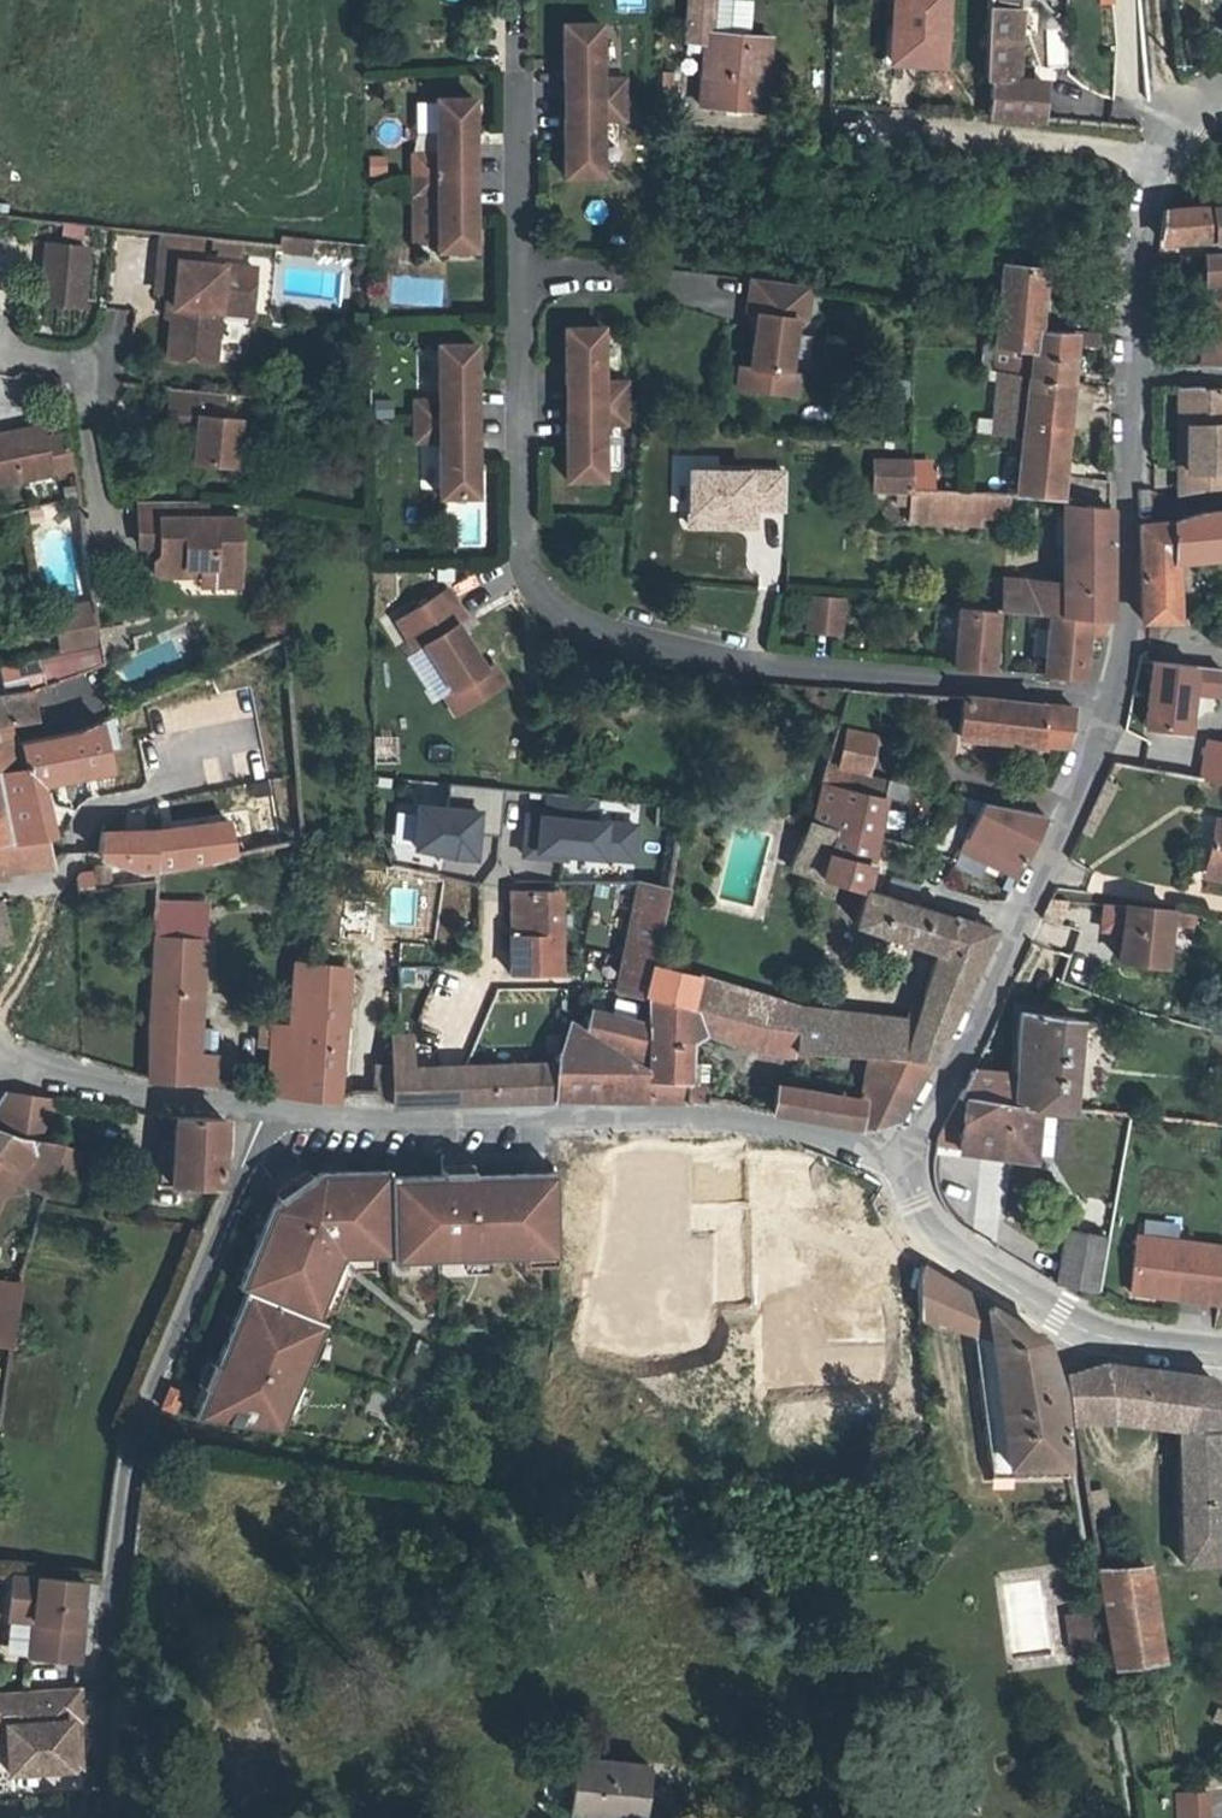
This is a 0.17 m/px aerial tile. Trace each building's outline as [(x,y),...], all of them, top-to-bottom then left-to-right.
[(691,50),(712,51),(712,60),(710,111),(774,113),(775,43),(754,43),(754,7),(718,7),(718,0),(692,0),(691,50)] [(945,0),(893,0),(892,52),(920,52),(920,60),(944,62),(945,0)] [(987,81),(993,81),(992,116),(1045,120),(1045,81),(1019,78),(1021,0),(989,0),(987,81)] [(601,23),(562,24),(563,81),(574,80),(574,100),(625,99),(625,79),(601,78),(601,23)] [(691,59),(712,60),(712,51),(691,50),(691,59)] [(892,60),(920,60),(920,52),(892,52),(892,60)] [(474,98),(437,98),(437,154),(413,154),(413,174),(464,174),(464,155),(475,155),(474,98)] [(625,99),(574,100),(574,119),(563,119),(564,176),(602,175),(601,120),(625,120),(625,99)] [(464,174),(413,174),(414,195),(437,195),(438,250),(476,250),(475,193),(464,193),(464,174)] [(1221,233),(1221,204),(1184,208),(1185,234),(1210,231),(1210,233),(1221,233)] [(1158,237),(1185,234),(1184,208),(1160,210),(1158,237)] [(232,239),(199,235),(197,247),(230,250),(232,239)] [(289,249),(290,237),(278,235),(277,243),(277,247),(289,249)] [(148,254),(188,259),(190,241),(150,236),(148,254)] [(308,238),(290,237),(289,249),(307,250),(308,238)] [(77,303),(82,249),(43,245),(37,299),(77,303)] [(1221,363),(1221,249),(1204,250),(1200,250),(1205,363),(1221,363)] [(162,288),(155,354),(202,359),(210,293),(239,296),(242,264),(188,259),(148,254),(144,286),(162,288)] [(1003,264),(1003,310),(1003,327),(1037,330),(1042,330),(1044,266),(1003,264)] [(812,286),(752,278),(747,312),(758,314),(751,367),(741,365),(738,388),(798,396),(801,373),(790,372),(797,319),(807,320),(812,286)] [(603,327),(565,327),(565,384),(576,385),(576,403),(628,403),(627,382),(603,383),(603,327)] [(996,426),(1027,428),(1022,498),(1060,500),(1067,504),(1106,506),(1106,477),(1062,476),(1074,344),(1095,345),(1096,333),(1075,332),(1042,330),(1037,330),(1034,366),(1002,354),(996,426)] [(475,344),(437,344),(438,399),(413,400),(413,421),(465,420),(464,401),(475,400),(475,344)] [(1189,473),(1181,473),(1180,493),(1199,488),(1221,488),(1221,386),(1197,387),(1197,383),(1192,384),(1189,473)] [(195,424),(192,454),(233,458),(238,412),(220,410),(217,410),(220,390),(165,384),(161,420),(195,424)] [(1189,473),(1192,384),(1183,385),(1181,473),(1189,473)] [(628,403),(576,403),(576,423),(566,423),(566,480),(604,480),(603,424),(628,424),(628,403)] [(465,420),(413,421),(413,441),(438,441),(438,496),(476,496),(475,439),(465,439),(465,420)] [(2,484),(3,488),(51,481),(43,434),(0,441),(0,484),(2,484)] [(914,462),(874,459),(872,489),(890,490),(896,491),(913,492),(914,477),(914,462)] [(926,493),(927,477),(914,477),(913,492),(926,493)] [(979,516),(1011,518),(1012,498),(926,493),(913,492),(896,491),(895,505),(910,507),(909,523),(978,526),(979,516)] [(143,565),(186,568),(186,565),(200,565),(210,577),(210,584),(235,585),(239,517),(206,514),(207,502),(132,497),(130,538),(152,539),(152,548),(144,553),(143,565)] [(1067,504),(1065,584),(1105,587),(1106,506),(1067,504)] [(1174,557),(1221,554),(1221,510),(1201,512),(1174,519),(1174,557)] [(1174,519),(1138,523),(1139,619),(1174,618),(1174,557),(1174,519)] [(1003,610),(1005,578),(923,571),(921,587),(901,586),(900,602),(958,606),(995,610),(1003,610)] [(1065,584),(1005,578),(1003,610),(1049,614),(1105,618),(1105,587),(1065,584)] [(446,588),(395,619),(413,649),(421,644),(449,689),(440,695),(451,714),(503,683),(491,663),(500,659),(473,613),(464,618),(446,588)] [(841,597),(809,594),(807,631),(838,633),(841,597)] [(995,610),(958,606),(953,667),(991,670),(995,610)] [(97,635),(93,610),(54,616),(61,658),(100,652),(97,635)] [(1105,618),(1049,614),(1044,675),(1082,678),(1086,632),(1102,634),(1105,618)] [(125,673),(118,632),(97,635),(100,652),(102,670),(104,678),(125,673)] [(61,658),(39,662),(43,686),(102,670),(100,652),(61,658)] [(0,669),(0,676),(3,694),(28,690),(43,686),(39,662),(0,669)] [(48,714),(106,691),(104,678),(102,670),(43,686),(28,690),(33,720),(48,714)] [(28,690),(3,694),(0,695),(0,725),(33,720),(28,690)] [(975,698),(972,734),(1068,746),(1070,738),(1049,734),(1052,707),(975,698)] [(1070,738),(1076,710),(1052,707),(1049,734),(1070,738)] [(48,714),(33,720),(0,725),(0,747),(18,744),(75,734),(48,714)] [(18,744),(25,768),(0,773),(0,803),(9,839),(41,835),(29,785),(109,770),(99,722),(75,734),(18,744)] [(1199,779),(1208,733),(1159,723),(1155,742),(1150,770),(1199,779)] [(870,735),(841,733),(837,769),(867,773),(870,735)] [(1208,733),(1199,779),(1221,784),(1221,736),(1208,733)] [(1150,770),(1155,742),(1118,735),(1112,763),(1150,770)] [(25,768),(18,744),(0,747),(0,773),(25,768)] [(242,762),(159,770),(164,826),(227,821),(248,819),(242,762)] [(1077,833),(1086,837),(1110,785),(1103,781),(1077,833)] [(480,833),(498,835),(501,789),(450,785),(448,806),(411,803),(410,826),(392,824),(390,858),(478,864),(480,833)] [(821,876),(862,890),(881,796),(820,788),(811,822),(834,831),(821,876)] [(976,799),(956,867),(1022,885),(1041,818),(976,799)] [(11,846),(9,839),(0,803),(0,847),(11,846)] [(523,803),(522,860),(635,863),(637,806),(523,803)] [(1216,817),(1206,861),(1221,864),(1221,818),(1216,817)] [(227,821),(102,832),(99,853),(139,870),(154,866),(202,856),(202,859),(231,853),(227,821)] [(794,867),(821,876),(834,831),(811,822),(806,821),(794,867)] [(41,835),(9,839),(11,846),(20,845),(24,868),(49,864),(41,835)] [(0,847),(0,871),(24,868),(20,845),(11,846),(0,847)] [(1221,877),(1221,864),(1206,861),(1204,874),(1221,877)] [(928,886),(895,875),(889,898),(922,909),(928,886)] [(631,886),(616,993),(643,998),(652,964),(662,892),(631,886)] [(959,895),(928,886),(922,909),(952,918),(959,895)] [(853,922),(936,953),(912,1021),(938,1033),(943,1035),(945,1031),(991,931),(952,918),(922,909),(889,898),(862,890),(853,922)] [(496,936),(509,937),(508,892),(496,891),(496,936)] [(558,972),(555,891),(508,892),(509,937),(510,973),(558,972)] [(204,902),(153,897),(151,938),(200,944),(204,902)] [(1125,904),(1119,960),(1164,963),(1169,922),(1170,909),(1125,904)] [(1170,909),(1169,922),(1192,926),(1194,912),(1170,909)] [(191,1056),(200,944),(151,938),(150,958),(155,959),(146,1079),(209,1087),(211,1056),(191,1056)] [(290,990),(342,997),(344,974),(294,962),(290,990)] [(643,998),(688,1009),(696,977),(652,964),(643,998)] [(797,1019),(829,1021),(830,1012),(803,1008),(696,977),(688,1009),(700,1011),(795,1031),(797,1019)] [(266,1093),(294,1100),(333,1101),(342,997),(290,990),(286,1025),(270,1028),(266,1093)] [(782,1055),(792,1055),(795,1031),(700,1011),(698,1024),(712,1037),(760,1051),(782,1055)] [(922,1059),(938,1033),(912,1021),(830,1012),(829,1021),(825,1056),(864,1057),(865,1057),(922,1059)] [(1020,1012),(1015,1073),(968,1070),(957,1095),(1035,1104),(1067,1108),(1073,1062),(1076,1018),(1020,1012)] [(550,1098),(647,1102),(646,1040),(646,1030),(642,1029),(586,1014),(582,1030),(618,1053),(617,1060),(553,1053),(551,1069),(550,1098)] [(825,1056),(829,1021),(797,1019),(795,1031),(792,1055),(825,1056)] [(568,1021),(553,1053),(617,1060),(618,1053),(582,1030),(568,1021)] [(646,1040),(647,1102),(705,1105),(705,1101),(705,1084),(685,1084),(685,1067),(685,1043),(646,1040)] [(864,1057),(862,1080),(915,1082),(928,1060),(922,1059),(865,1057),(864,1057)] [(462,1104),(462,1065),(390,1064),(390,1066),(388,1102),(388,1106),(462,1104)] [(390,1066),(370,1065),(369,1094),(388,1102),(390,1066)] [(530,1097),(550,1098),(551,1069),(462,1065),(462,1104),(530,1103),(530,1097)] [(685,1084),(705,1084),(705,1066),(685,1067),(685,1084)] [(915,1082),(862,1080),(860,1102),(775,1087),(768,1113),(851,1128),(859,1129),(861,1128),(867,1128),(883,1124),(892,1120),(915,1082)] [(3,1090),(0,1095),(0,1126),(48,1138),(54,1098),(3,1090)] [(937,1143),(1028,1156),(1035,1104),(957,1095),(940,1134),(937,1143)] [(173,1118),(168,1184),(217,1186),(225,1117),(173,1118)] [(2,1169),(20,1139),(0,1130),(0,1173),(2,1169)] [(2,1169),(45,1198),(51,1178),(61,1146),(20,1139),(2,1169)] [(275,1433),(305,1362),(299,1359),(309,1336),(302,1333),(307,1320),(304,1318),(318,1286),(324,1289),(336,1260),(368,1260),(368,1251),(384,1252),(384,1260),(525,1261),(525,1270),(557,1270),(549,1174),(495,1174),(382,1173),(383,1167),(315,1167),(292,1185),(268,1204),(235,1285),(243,1288),(209,1372),(190,1419),(234,1426),(237,1417),(275,1433)] [(1097,1291),(1107,1239),(1068,1232),(1059,1284),(1097,1291)] [(1136,1237),(1129,1292),(1219,1303),(1221,1280),(1221,1247),(1136,1237)] [(861,1306),(880,1246),(848,1238),(790,1305),(788,1392),(850,1391),(851,1306),(861,1306)] [(926,1313),(964,1322),(958,1286),(917,1261),(926,1313)] [(760,1335),(708,1265),(667,1300),(730,1380),(761,1356),(760,1335)] [(19,1284),(0,1282),(0,1346),(10,1347),(11,1346),(19,1284)] [(978,1326),(1008,1454),(1059,1461),(1037,1335),(958,1286),(964,1322),(978,1326)] [(1071,1418),(1107,1419),(1100,1365),(1064,1376),(1071,1418)] [(1100,1365),(1107,1419),(1147,1422),(1150,1371),(1100,1365)] [(1147,1422),(1189,1424),(1192,1376),(1150,1371),(1147,1422)] [(1221,1453),(1221,1389),(1212,1378),(1192,1376),(1189,1424),(1188,1431),(1176,1431),(1179,1561),(1221,1559),(1219,1453),(1221,1453)] [(177,1393),(165,1388),(157,1409),(168,1414),(177,1393)] [(1008,1454),(1011,1465),(1061,1472),(1059,1461),(1008,1454)] [(1145,1599),(1140,1566),(1095,1569),(1100,1605),(1145,1599)] [(88,1580),(18,1571),(12,1616),(37,1619),(32,1655),(81,1662),(86,1625),(82,1624),(88,1580)] [(1155,1658),(1145,1599),(1100,1605),(1109,1665),(1155,1658)] [(1090,1643),(1084,1608),(1064,1612),(1071,1646),(1090,1643)] [(0,1690),(0,1731),(8,1730),(10,1769),(87,1765),(86,1741),(77,1742),(76,1718),(88,1718),(86,1686),(0,1690)] [(574,1757),(568,1812),(631,1817),(645,1817),(651,1765),(574,1757)]
